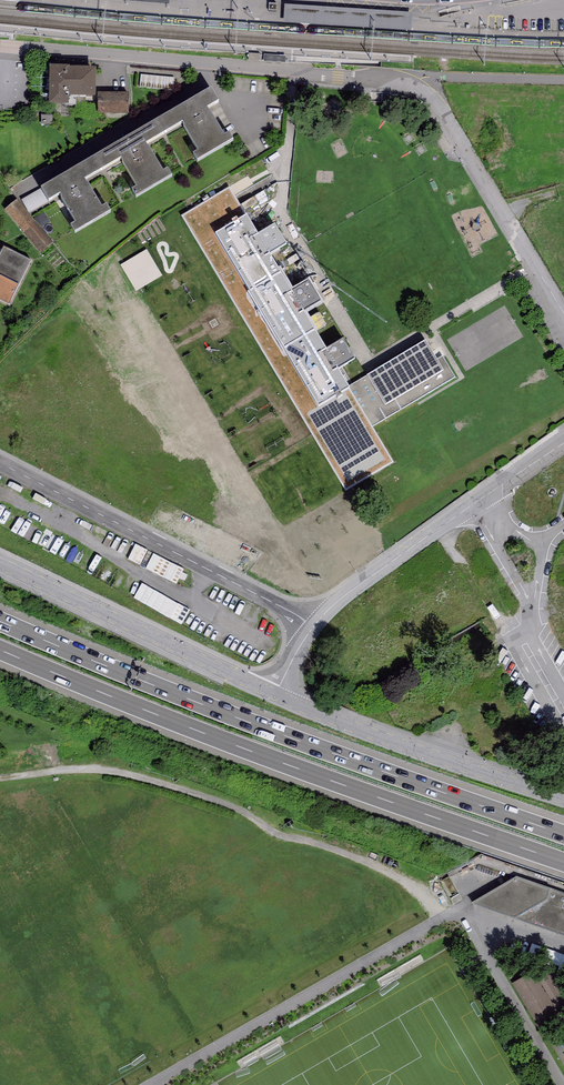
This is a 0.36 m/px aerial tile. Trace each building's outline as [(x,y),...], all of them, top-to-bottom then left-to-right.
[(409,14),(285,5),(283,21),(409,29),(409,14)] [(264,55),(264,62),(286,63),(286,56),(264,55)] [(96,68),(51,68),(51,105),(69,105),(69,98),(97,98),(96,68)] [(157,121),(165,136),(182,126),(198,154),(194,156),(198,163),(235,142),(231,135),(225,138),(209,110),(220,104),(212,90),(157,121)] [(128,94),(98,94),(98,114),(128,114),(128,94)] [(157,121),(95,156),(104,172),(122,162),(137,189),(132,191),(136,198),(172,178),(168,172),(164,174),(148,146),(165,136),(157,121)] [(104,172),(95,156),(40,189),(48,204),(60,197),(75,225),(72,227),(75,234),(111,214),(107,206),(100,210),(85,182),(104,172)] [(18,205),(9,212),(43,255),(52,247),(18,205)] [(247,217),(213,237),(318,409),(340,396),(350,390),(340,373),(357,363),(343,341),(327,351),(306,316),(322,306),(310,285),(293,295),(270,258),(285,249),(273,229),(259,237),(247,217)] [(122,262),(136,290),(165,275),(150,247),(122,262)] [(10,307),(31,266),(0,249),(0,302),(10,307)] [(340,396),(366,438),(459,382),(433,340),(350,390),(340,396)] [(144,563),(149,547),(137,544),(132,560),(144,563)] [(162,556),(154,572),(175,581),(182,565),(162,556)] [(144,583),(136,598),(181,621),(189,607),(144,583)] [(517,878),(476,905),(563,936),(563,894),(517,878)] [(514,986),(539,1032),(563,1019),(563,973),(558,962),(514,986)]
